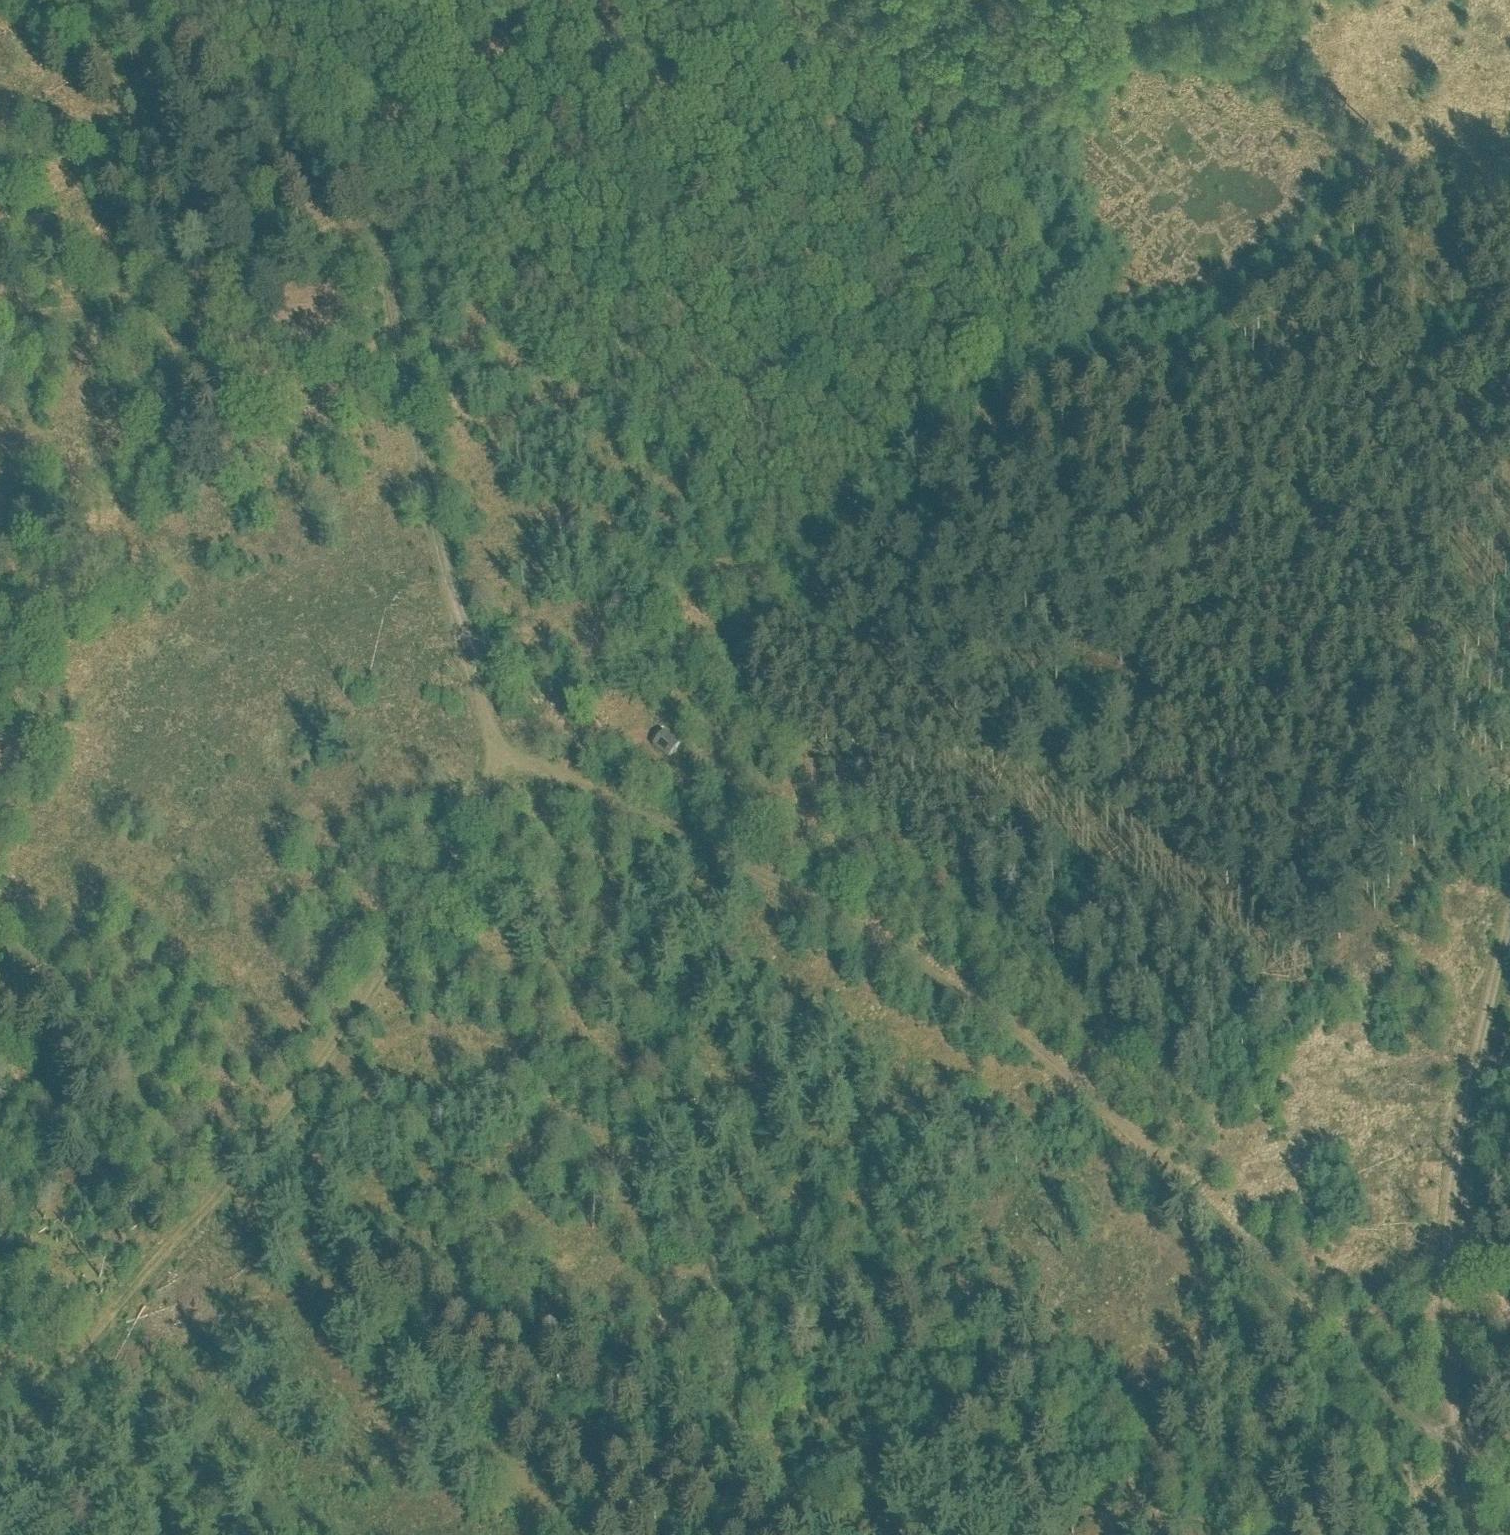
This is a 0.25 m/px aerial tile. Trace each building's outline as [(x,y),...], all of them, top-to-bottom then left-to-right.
[(681,747),(665,734),(654,748),(670,762),(681,747)]
